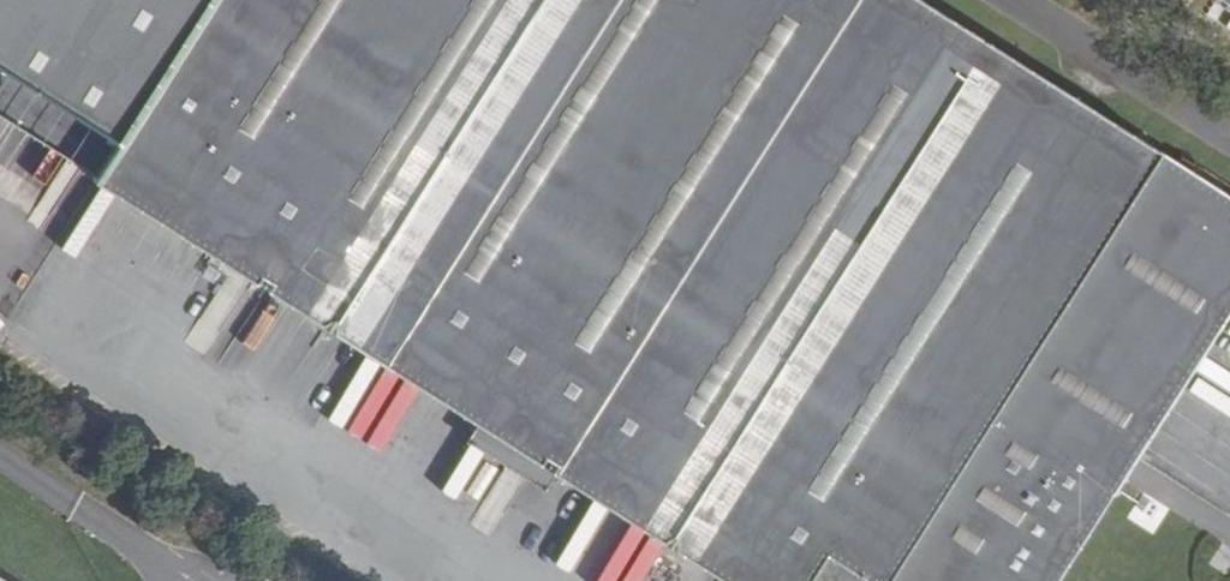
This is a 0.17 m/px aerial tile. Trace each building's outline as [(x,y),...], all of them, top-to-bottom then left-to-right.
[(90,180),(723,580),(1054,580),(1229,308),(1229,197),(914,0),(0,0),(0,123),(90,180)] [(1229,8),(1229,0),(1217,0),(1229,8)] [(0,572),(0,580),(15,580),(0,572)]
